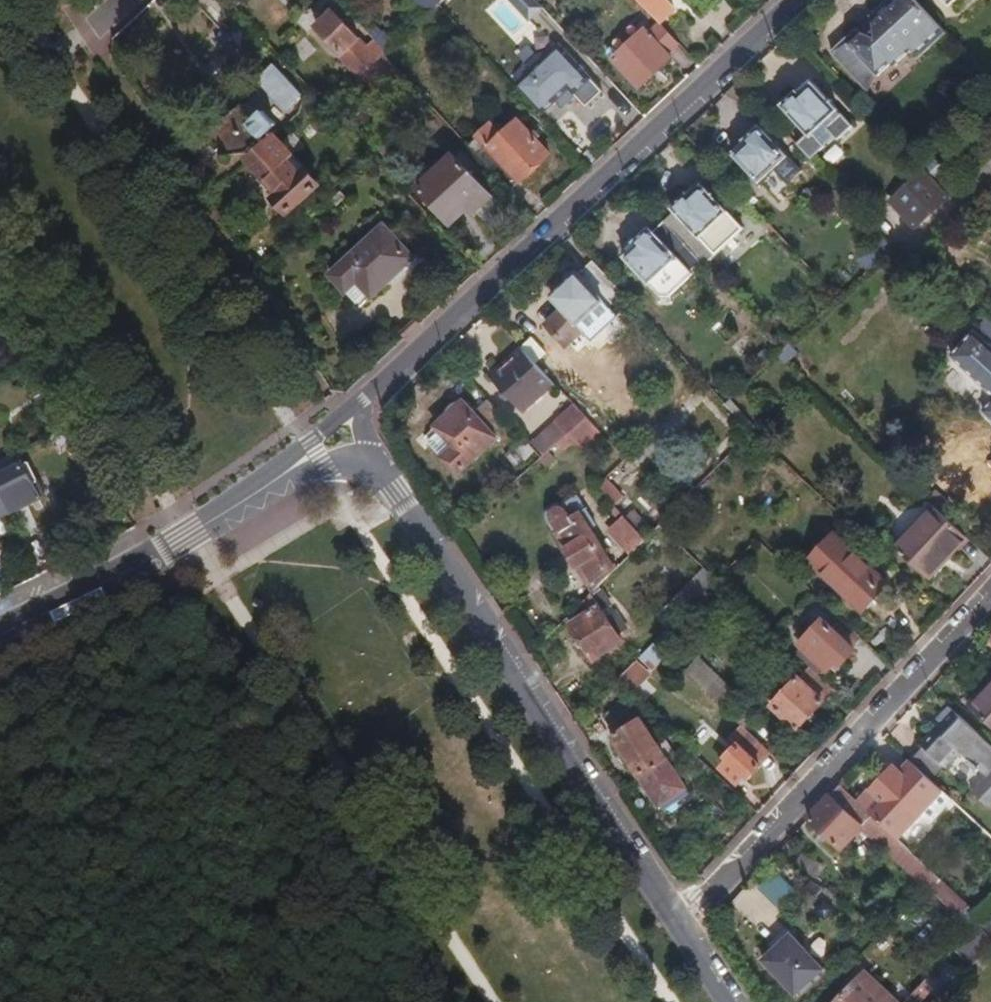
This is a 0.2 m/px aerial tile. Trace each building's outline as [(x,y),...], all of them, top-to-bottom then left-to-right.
[(409,3),(422,17),(439,2),(437,0),(412,0),(409,3)] [(529,19),(543,6),(537,0),(512,0),(529,19)] [(666,0),(639,0),(659,22),(674,9),(666,0)] [(945,35),(913,0),(890,0),(830,54),(875,104),(920,63),(917,60),(945,35)] [(426,29),(446,11),(438,3),(418,22),(426,29)] [(332,10),(314,27),(360,76),(362,74),(370,67),(384,54),(386,52),(373,38),(365,45),(332,10)] [(671,57),(682,47),(662,25),(651,36),(648,33),(622,56),(618,52),(611,59),(641,92),(675,61),(671,57)] [(526,74),(515,85),(541,113),(568,88),(573,93),(590,78),(559,44),(547,55),(526,74)] [(521,68),(526,74),(547,55),(542,49),(521,68)] [(373,102),(403,75),(384,54),(370,67),(362,74),(360,76),(355,81),(373,102)] [(301,93),(273,64),(260,76),(288,105),(301,93)] [(797,101),(813,86),(808,81),(793,96),(797,101)] [(835,144),(851,128),(813,86),(797,101),(793,96),(780,107),(806,135),(794,145),(808,160),(831,139),(835,144)] [(293,157),(274,135),(272,136),(268,131),(276,124),(264,110),(254,119),(240,102),(210,129),(209,133),(212,137),(207,140),(215,149),(219,146),(226,154),(245,155),(248,152),(251,156),(247,160),(278,195),(274,199),(286,214),(319,185),(305,170),(300,175),(288,161),(293,157)] [(510,189),(549,153),(517,118),(497,136),(487,126),(467,144),(510,189)] [(787,159),(758,128),(746,139),(750,144),(734,158),(759,185),(787,159)] [(734,158),(750,144),(746,139),(730,154),(734,158)] [(486,190),(453,154),(417,188),(450,224),(486,190)] [(913,228),(946,198),(926,177),(894,207),(913,228)] [(687,201),(702,187),(698,183),(683,197),(687,201)] [(741,231),(702,187),(687,201),(683,197),(670,209),(673,213),(662,223),(702,266),(741,231)] [(418,223),(409,211),(398,220),(408,231),(418,223)] [(702,266),(662,223),(652,233),(648,229),(635,241),(639,246),(624,260),(657,297),(667,298),(702,266)] [(360,307),(413,258),(383,225),(330,275),(360,307)] [(624,260),(639,246),(635,241),(620,255),(624,260)] [(623,297),(592,263),(578,277),(576,274),(549,298),(562,311),(545,326),(566,350),(583,335),(576,326),(602,303),(609,310),(623,297)] [(586,338),(612,315),(609,310),(602,303),(576,326),(583,335),(586,338)] [(986,320),(950,357),(990,396),(990,324),(986,320)] [(541,349),(549,342),(538,329),(530,336),(541,349)] [(552,384),(520,350),(489,379),(520,413),(552,384)] [(755,431),(729,401),(724,406),(750,434),(755,431)] [(502,421),(484,402),(477,409),(494,429),(502,421)] [(562,435),(582,416),(569,403),(550,420),(562,435)] [(493,441),(459,404),(420,438),(454,476),(493,441)] [(982,413),(990,422),(990,404),(982,413)] [(574,448),(594,430),(582,416),(562,435),(574,448)] [(513,466),(530,452),(519,440),(508,450),(503,454),(513,466)] [(22,458),(27,458),(40,451),(35,441),(0,459),(0,469),(22,458)] [(542,467),(551,458),(545,451),(536,459),(535,460),(542,467)] [(44,495),(27,460),(0,474),(0,518),(44,495)] [(621,497),(604,479),(594,488),(611,507),(621,497)] [(611,574),(585,536),(595,528),(576,501),(552,518),(551,523),(588,583),(583,587),(589,596),(593,592),(606,579),(611,574)] [(930,580),(966,539),(933,507),(895,549),(930,580)] [(644,541),(622,518),(608,532),(630,555),(644,541)] [(886,587),(833,538),(808,565),(861,614),(886,587)] [(691,607),(716,582),(703,571),(679,594),(691,607)] [(606,644),(635,625),(606,579),(593,592),(599,601),(584,611),(606,644)] [(698,614),(723,589),(716,582),(691,607),(698,614)] [(667,631),(691,607),(679,594),(654,619),(667,631)] [(844,664),(857,649),(825,620),(801,647),(803,649),(796,657),(808,668),(818,677),(825,669),(829,673),(840,661),(844,664)] [(638,658),(651,672),(666,658),(654,644),(638,658)] [(700,658),(684,673),(715,703),(731,688),(700,658)] [(799,731),(834,692),(818,677),(808,668),(773,708),(799,731)] [(624,688),(634,679),(626,672),(617,681),(624,688)] [(988,692),(984,689),(968,707),(990,728),(990,689),(988,692)] [(639,721),(625,699),(600,715),(613,737),(639,721)] [(949,708),(938,721),(945,727),(940,732),(936,728),(919,747),(920,748),(943,769),(944,770),(959,754),(967,762),(964,764),(975,775),(977,772),(985,779),(971,795),(986,810),(990,804),(990,748),(949,708)] [(682,791),(639,721),(613,737),(656,807),(682,791)] [(758,765),(735,743),(723,756),(725,759),(718,767),(735,783),(742,775),(745,778),(758,765)] [(943,769),(920,748),(908,761),(909,762),(930,782),(943,769)] [(929,801),(939,790),(930,782),(909,762),(864,808),(899,841),(934,805),(929,801)] [(864,808),(840,786),(808,820),(841,851),(862,828),(929,891),(940,880),(899,841),(864,808)] [(779,911),(798,893),(777,871),(758,889),(779,911)] [(969,906),(940,880),(929,891),(959,918),(969,906)] [(824,900),(814,913),(827,922),(837,909),(824,900)] [(990,944),(990,939),(977,926),(955,949),(972,965),(990,944)] [(825,970),(791,935),(763,961),(797,997),(825,970)] [(931,975),(907,1001),(908,1001),(922,1001),(931,993),(941,1001),(943,1001),(951,993),(964,980),(944,961),(931,975)] [(863,973),(858,978),(884,1001),(894,1001),(863,973)] [(858,978),(836,1001),(884,1001),(858,978)]
